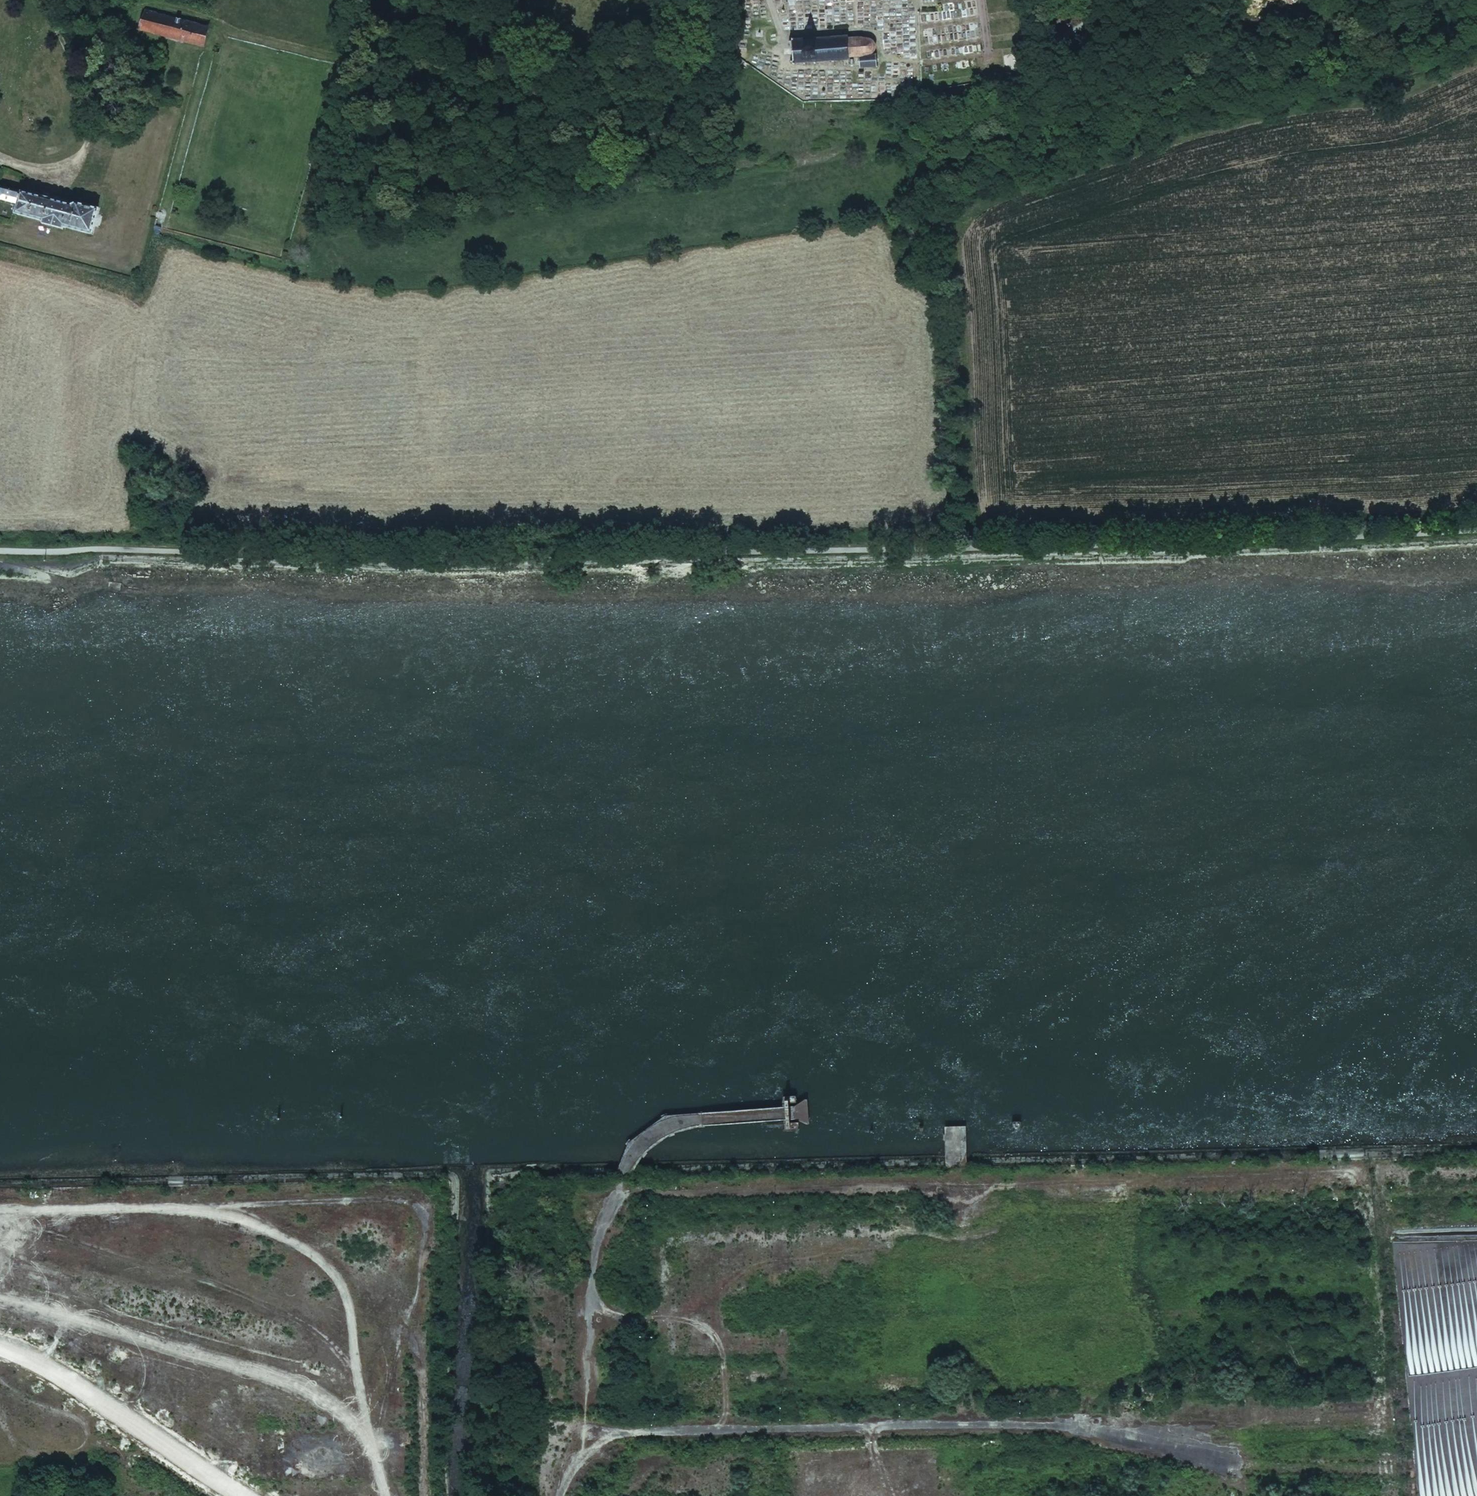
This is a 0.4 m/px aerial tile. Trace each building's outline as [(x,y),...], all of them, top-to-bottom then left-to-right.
[(150,30),(206,47),(213,25),(148,8),(142,27),(150,30)] [(784,40),(787,40),(787,62),(783,62),(783,65),(788,65),(789,64),(797,63),(797,65),(800,66),(801,64),(802,63),(807,63),(807,65),(809,65),(810,65),(812,63),(844,64),(845,60),(857,60),(857,71),(873,72),(874,71),(874,60),(867,60),(868,60),(869,58),(871,56),(872,55),(873,52),(873,50),(873,48),(872,46),(871,44),(869,42),(867,41),(814,40),(814,39),(813,38),(812,38),(811,37),(810,38),(809,39),(809,40),(801,40),(801,38),(800,37),(799,37),(798,37),(798,40),(788,40),(788,38),(784,38),(784,40)] [(0,187),(0,193),(16,198),(16,200),(18,202),(18,204),(21,206),(20,208),(48,217),(47,219),(68,226),(70,222),(96,231),(105,206),(78,198),(78,196),(58,189),(57,192),(4,175),(0,187)] [(1400,1271),(1419,1271),(1419,1241),(1400,1241),(1400,1271)] [(1413,1451),(1450,1451),(1449,1436),(1412,1436),(1413,1451)]
